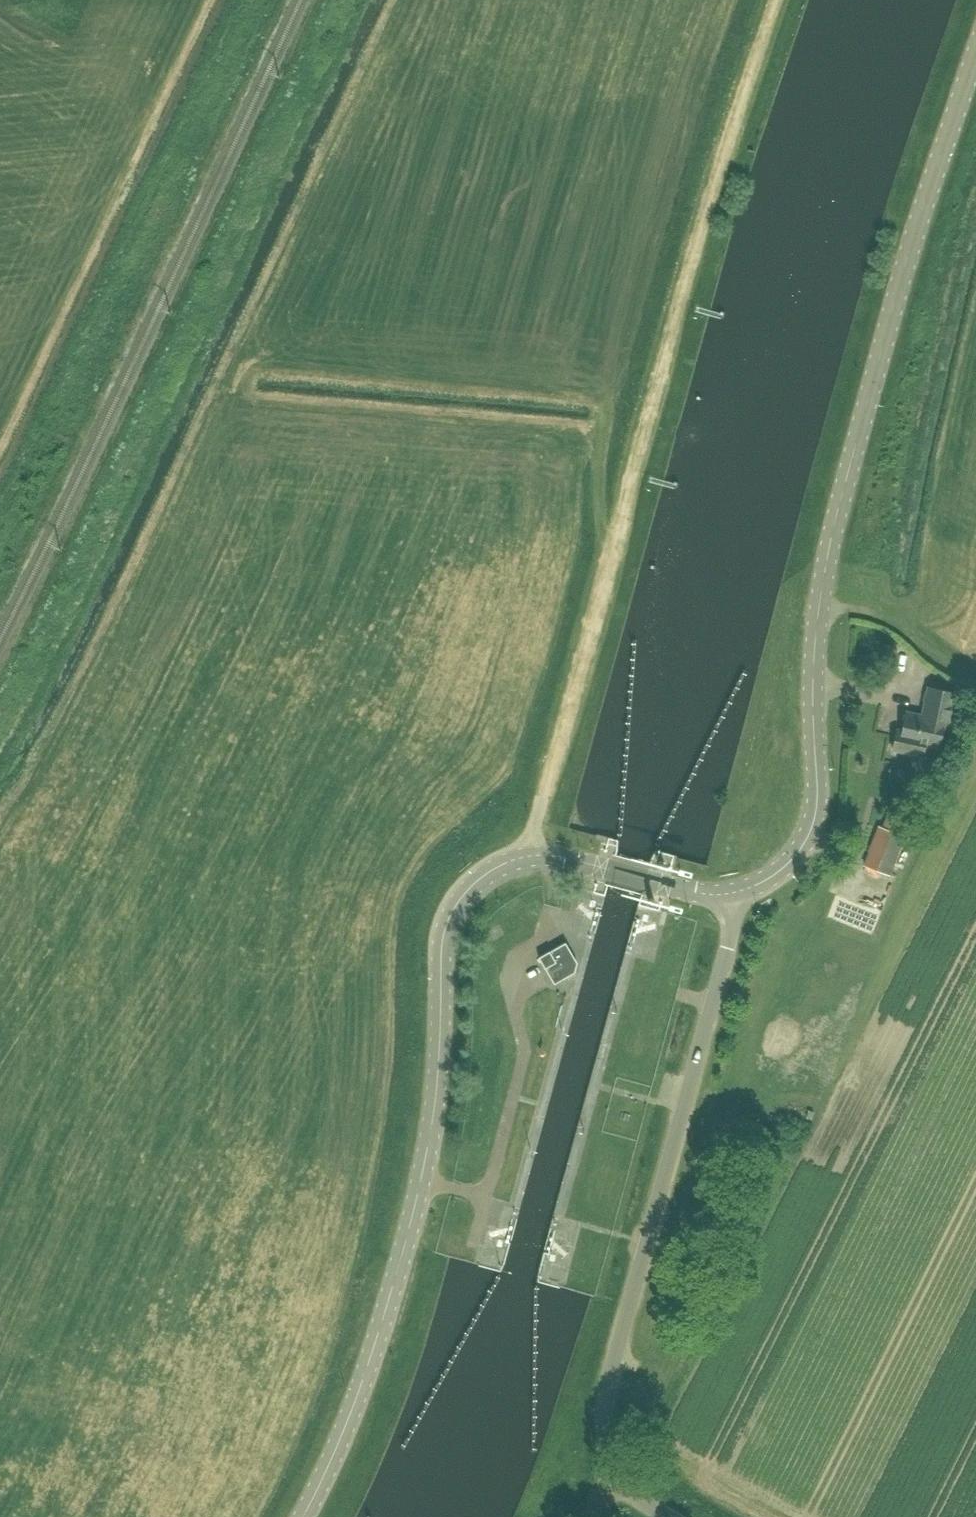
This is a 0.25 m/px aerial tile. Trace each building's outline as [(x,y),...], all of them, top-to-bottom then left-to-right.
[(923,715),(907,712),(903,731),(898,730),(894,749),(912,753),(916,750),(917,743),(939,747),(944,723),(950,724),(956,693),(929,687),(923,715)] [(879,827),(864,864),(888,874),(903,836),(879,827)] [(574,972),(577,962),(565,942),(549,951),(538,957),(544,968),(545,968),(554,983),(574,972)]
